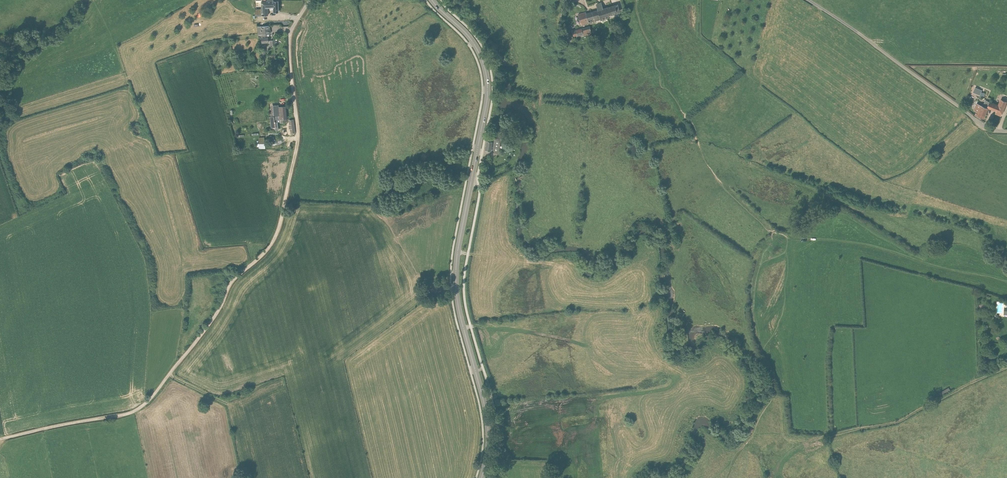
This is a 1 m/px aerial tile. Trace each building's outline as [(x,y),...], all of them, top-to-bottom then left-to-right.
[(273,1),(273,0),(267,0),(267,1),(262,1),(262,15),(268,15),(267,5),(270,5),(270,10),(274,9),(274,12),(279,11),(278,1),(273,1)] [(595,21),(600,19),(600,20),(606,18),(603,9),(601,3),(596,4),(598,10),(592,12),(586,14),(578,16),(580,20),(581,26),(588,24),(587,20),(594,18),(595,21)] [(617,4),(603,9),(606,18),(608,18),(607,15),(619,11),(617,4)] [(267,34),(270,33),(269,26),(258,26),(258,35),(259,35),(258,34),(262,34),(263,34),(263,38),(261,38),(262,43),(269,42),(268,37),(267,37),(267,34)] [(586,27),(573,32),(574,35),(578,34),(578,35),(588,32),(586,27)] [(997,111),(995,113),(1001,116),(1003,111),(1006,102),(1006,101),(1002,99),(997,111)] [(988,107),(993,109),(995,103),(990,101),(990,102),(986,100),(984,106),(978,104),(975,110),(977,111),(976,114),(983,118),(988,107)] [(274,105),(275,113),(270,114),(271,117),(286,115),(285,106),(280,107),(279,108),(278,105),(274,105)] [(499,153),(501,136),(495,135),(490,134),(490,135),(489,138),(490,138),(490,139),(489,141),(487,141),(486,150),(490,150),(490,152),(495,153),(499,153)] [(949,388),(936,395),(938,399),(951,392),(949,388)]
